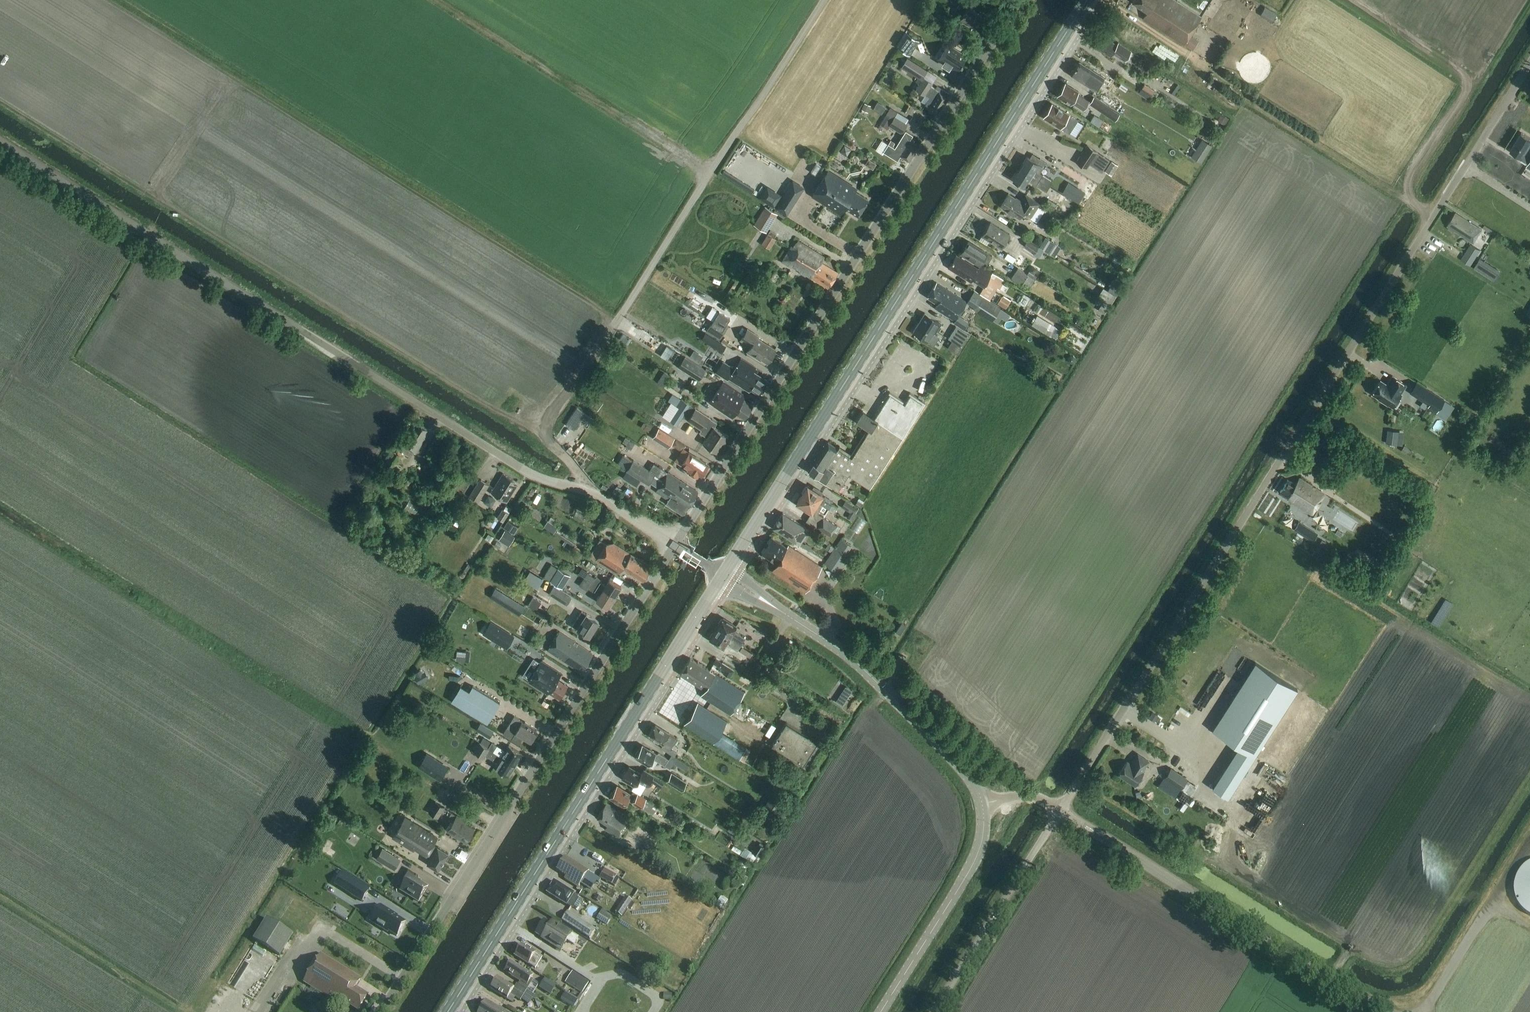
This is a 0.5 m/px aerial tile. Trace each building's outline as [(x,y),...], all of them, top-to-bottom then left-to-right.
[(1132,1),(1147,11),(1142,19),(1184,45),(1201,18),(1174,0),(1133,0),(1132,1)] [(968,8),(960,3),(955,11),(963,15),(961,19),(974,27),(981,16),(968,7),(968,8)] [(1268,15),(1270,11),(1260,5),(1254,16),(1258,18),(1262,12),(1268,15)] [(891,36),(881,48),(889,55),(899,42),(891,36)] [(900,47),(911,54),(918,42),(907,36),(900,47)] [(1116,45),(1102,36),(1096,46),(1110,55),(1112,52),(1125,60),(1130,51),(1117,42),(1116,45)] [(947,44),(939,58),(944,61),(943,63),(949,67),(951,65),(958,70),(961,64),(962,65),(963,62),(966,56),(947,44)] [(1099,63),(1108,70),(1114,63),(1105,56),(1099,63)] [(907,58),(901,67),(918,78),(915,82),(919,84),(916,90),(924,95),(925,94),(930,97),(925,105),(933,110),(932,112),(937,115),(938,113),(939,113),(949,97),(948,97),(949,95),(937,87),(935,89),(930,86),(932,83),(933,82),(923,77),(927,71),(907,58)] [(1071,73),(1071,74),(1070,75),(1085,85),(1089,87),(1097,73),(1094,71),(1079,62),(1074,70),(1072,70),(1071,73)] [(860,81),(869,85),(877,70),(868,66),(860,81)] [(1071,88),(1065,84),(1058,95),(1065,100),(1065,101),(1071,105),(1072,103),(1083,110),(1089,101),(1078,94),(1079,91),(1072,86),(1071,88)] [(1151,97),(1154,91),(1144,85),(1141,90),(1151,97)] [(1127,91),(1123,95),(1131,102),(1135,98),(1127,91)] [(1115,119),(1119,112),(1094,96),(1089,103),(1115,119)] [(864,104),(861,111),(867,113),(870,106),(864,104)] [(1077,121),(1052,104),(1047,112),(1046,112),(1044,115),(1044,116),(1043,117),(1055,124),(1054,125),(1061,129),(1069,134),(1077,121)] [(882,121),(888,125),(888,127),(902,135),(908,125),(905,123),(907,119),(889,109),(882,121)] [(1221,115),(1218,121),(1224,125),(1228,119),(1221,115)] [(1200,116),(1194,125),(1204,131),(1209,122),(1200,116)] [(869,134),(884,141),(888,133),(873,126),(869,134)] [(909,162),(919,146),(910,140),(913,135),(906,131),(895,149),(892,147),(895,143),(890,140),(888,144),(882,141),(876,151),(882,154),(883,152),(897,160),(900,156),(909,162)] [(1521,132),(1510,150),(1521,156),(1520,158),(1528,163),(1526,165),(1529,168),(1529,138),(1521,132)] [(1212,144),(1203,138),(1192,156),(1201,162),(1212,144)] [(844,145),(840,151),(847,156),(851,149),(844,145)] [(1102,172),(1110,161),(1087,145),(1076,162),(1087,170),(1090,164),(1102,172)] [(1020,168),(1049,187),(1053,181),(1040,173),(1043,168),(1038,165),(1041,160),(1032,154),(1029,158),(1027,157),(1020,168)] [(1111,176),(1118,166),(1112,162),(1105,172),(1111,176)] [(1046,192),(1049,187),(1020,168),(1013,180),(1024,187),(1028,180),(1046,192)] [(1044,175),(1059,186),(1064,178),(1049,168),(1044,175)] [(828,174),(813,198),(837,213),(838,210),(843,213),(845,209),(858,218),(868,201),(855,193),(856,192),(844,184),(842,188),(838,185),(840,182),(828,174)] [(787,216),(804,188),(792,180),(774,208),(787,216)] [(1067,184),(1054,195),(1064,206),(1077,195),(1067,184)] [(773,192),(766,203),(773,207),(780,196),(773,192)] [(1021,202),(1008,194),(1000,206),(1019,218),(1023,212),(1032,217),(1039,204),(1025,195),(1021,202)] [(1052,210),(1055,204),(1047,199),(1043,205),(1052,210)] [(765,232),(775,216),(762,208),(752,224),(765,232)] [(1473,241),(1481,229),(1455,212),(1447,225),(1449,226),(1448,227),(1453,230),(1454,229),(1460,233),(1473,241)] [(1001,248),(1010,235),(990,222),(979,240),(986,245),(989,241),(1001,248)] [(1496,237),(1498,233),(1485,225),(1483,229),(1496,237)] [(835,236),(832,240),(842,248),(846,243),(835,236)] [(1044,239),(1039,247),(1054,257),(1059,249),(1059,246),(1047,238),(1044,239)] [(824,258),(797,241),(793,247),(791,246),(782,262),(792,268),(792,266),(800,271),(799,272),(805,276),(806,275),(828,288),(838,273),(821,263),(824,258)] [(1034,253),(1038,247),(1028,241),(1025,247),(1034,253)] [(987,264),(992,256),(968,242),(961,254),(980,265),(983,261),(987,264)] [(1471,266),(1480,250),(1471,245),(1461,260),(1471,266)] [(1445,262),(1452,266),(1461,251),(1454,247),(1445,262)] [(1038,258),(1043,251),(1038,248),(1033,255),(1038,258)] [(1018,267),(1021,262),(1007,253),(1004,258),(1018,267)] [(978,269),(956,255),(948,267),(971,282),(972,280),(984,287),(980,293),(989,300),(997,288),(999,289),(1004,280),(980,266),(978,269)] [(1501,271),(1480,258),(1474,268),(1495,281),(1501,271)] [(1020,285),(1026,274),(1017,268),(1011,279),(1020,285)] [(1029,288),(1035,278),(1028,273),(1021,284),(1029,288)] [(1116,291),(1120,284),(1118,283),(1115,281),(1114,281),(1112,279),(1108,286),(1116,291)] [(954,321),(966,302),(936,283),(927,297),(937,303),(934,308),(954,321)] [(1109,304),(1115,296),(1104,289),(1102,288),(1097,296),(1103,301),(1098,310),(1103,313),(1109,304)] [(973,309),(992,321),(1000,309),(981,297),(973,309)] [(1003,297),(998,304),(1006,309),(1011,302),(1003,297)] [(1005,322),(1009,315),(1000,309),(992,321),(996,324),(1000,318),(1005,322)] [(720,310),(712,323),(724,330),(732,317),(720,310)] [(934,335),(941,324),(925,313),(913,332),(928,341),(933,334),(934,335)] [(1043,333),(1049,323),(1036,315),(1030,325),(1043,333)] [(1016,322),(1012,328),(1028,337),(1031,331),(1016,322)] [(719,338),(724,330),(712,323),(708,331),(719,338)] [(960,346),(967,334),(956,327),(948,339),(960,346)] [(767,363),(776,350),(757,338),(758,336),(747,329),(740,340),(751,346),(747,352),(760,360),(761,359),(767,363)] [(705,333),(702,339),(723,353),(727,347),(705,333)] [(699,380),(705,370),(684,357),(678,366),(699,380)] [(723,363),(716,373),(727,380),(728,378),(749,392),(751,389),(760,395),(768,382),(753,372),(756,368),(741,358),(734,370),(723,363)] [(1387,385),(1380,381),(1371,394),(1392,407),(1401,394),(1400,394),(1406,385),(1392,376),(1387,385)] [(664,387),(668,381),(662,377),(658,382),(664,387)] [(753,406),(743,400),(745,397),(723,382),(709,403),(731,418),(735,413),(744,419),(753,406)] [(693,404),(700,388),(694,386),(688,402),(693,404)] [(1436,412),(1444,400),(1426,388),(1420,399),(1429,404),(1428,406),(1436,412)] [(904,401),(889,392),(873,418),(863,411),(856,422),(867,429),(851,454),(839,446),(838,449),(828,442),(809,471),(820,478),(820,479),(838,491),(849,475),(870,488),(925,402),(910,392),(904,401)] [(676,406),(681,399),(673,394),(668,401),(671,403),(676,406)] [(683,416),(690,405),(681,399),(676,406),(679,408),(676,412),(683,416)] [(583,418),(586,413),(577,407),(566,424),(575,430),(583,418)] [(718,453),(729,436),(711,425),(714,420),(694,408),(687,419),(702,429),(700,432),(707,437),(703,443),(718,453)] [(595,419),(586,413),(583,418),(587,421),(592,424),(595,419)] [(648,432),(652,424),(647,421),(643,428),(648,432)] [(675,421),(671,426),(690,438),(693,432),(675,421)] [(415,452),(427,434),(425,432),(427,429),(416,422),(402,443),(415,452)] [(667,447),(674,437),(658,427),(652,437),(667,447)] [(629,440),(625,447),(630,450),(635,444),(629,440)] [(695,456),(689,452),(684,449),(676,461),(687,468),(686,469),(693,474),(695,471),(701,476),(705,471),(706,471),(708,467),(707,466),(709,465),(695,456)] [(394,470),(403,456),(393,450),(384,464),(394,470)] [(627,469),(633,460),(624,454),(618,463),(627,469)] [(606,468),(611,459),(604,455),(599,464),(606,468)] [(627,469),(626,471),(648,485),(655,474),(650,471),(633,460),(627,469)] [(664,478),(668,473),(654,464),(650,471),(655,474),(663,479),(664,478)] [(677,499),(689,506),(698,492),(668,473),(664,478),(669,481),(667,484),(677,490),(675,493),(679,496),(677,499)] [(506,502),(517,486),(512,482),(513,480),(503,474),(492,493),(506,502)] [(1323,493),(1299,477),(1295,484),(1287,479),(1280,491),(1292,499),(1291,501),(1310,513),(1323,493)] [(684,513),(689,506),(677,499),(679,496),(675,493),(677,490),(667,484),(669,481),(664,478),(663,479),(656,492),(668,500),(666,504),(682,514),(684,513)] [(479,503),(489,485),(480,479),(469,497),(479,503)] [(409,494),(412,488),(405,484),(401,490),(409,494)] [(803,493),(802,495),(817,504),(818,502),(829,509),(832,504),(822,498),(824,494),(814,487),(813,489),(806,485),(802,491),(803,493)] [(617,486),(613,492),(618,496),(622,489),(617,486)] [(817,504),(802,495),(797,503),(811,512),(806,521),(816,527),(817,527),(831,536),(837,525),(824,517),(829,509),(818,502),(817,504)] [(841,507),(850,512),(855,515),(858,509),(845,501),(841,507)] [(504,522),(510,512),(503,509),(498,518),(504,522)] [(801,545),(810,531),(782,513),(773,528),(801,545)] [(841,535),(846,521),(841,519),(836,533),(841,535)] [(518,527),(508,521),(504,528),(514,534),(518,527)] [(1299,522),(1294,530),(1302,536),(1307,528),(1299,522)] [(505,531),(499,540),(508,546),(513,537),(505,531)] [(1314,532),(1308,540),(1313,542),(1318,534),(1314,532)] [(787,547),(773,538),(762,554),(777,563),(772,571),(806,593),(822,567),(788,544),(787,547)] [(630,553),(613,543),(607,543),(596,559),(618,573),(622,567),(642,580),(651,566),(631,553),(630,553)] [(829,543),(825,549),(830,552),(834,547),(829,543)] [(809,551),(814,554),(817,548),(812,545),(809,551)] [(595,565),(589,561),(586,565),(592,570),(595,565)] [(545,577),(549,579),(561,587),(569,575),(557,567),(553,564),(545,577)] [(762,565),(756,575),(792,597),(798,588),(762,565)] [(593,583),(614,597),(621,586),(609,579),(607,582),(605,585),(600,582),(602,580),(597,577),(593,583)] [(571,589),(576,594),(585,584),(580,579),(571,589)] [(569,590),(572,584),(566,580),(563,586),(569,590)] [(608,607),(614,597),(593,583),(589,589),(594,592),(594,591),(599,595),(596,600),(608,607)] [(567,605),(571,597),(553,585),(548,592),(567,605)] [(1378,585),(1376,589),(1386,596),(1389,591),(1378,585)] [(525,606),(495,588),(491,595),(521,613),(525,606)] [(487,611),(495,616),(501,605),(493,600),(487,611)] [(586,614),(582,611),(577,618),(582,621),(577,628),(589,636),(599,621),(587,614),(586,614)] [(716,630),(741,646),(745,639),(734,632),(737,627),(723,618),(723,619),(722,618),(718,625),(719,625),(716,630)] [(900,633),(905,624),(901,621),(895,631),(900,633)] [(490,622),(482,634),(506,649),(514,637),(490,622)] [(737,651),(741,646),(716,630),(714,632),(713,632),(709,639),(710,639),(710,640),(723,648),(726,643),(729,645),(729,646),(737,651)] [(585,665),(592,654),(559,632),(547,651),(577,670),(582,663),(585,665)] [(469,652),(457,650),(455,661),(468,662),(469,652)] [(785,673),(791,662),(781,656),(775,667),(785,673)] [(730,715),(744,693),(690,658),(680,674),(705,689),(700,696),(730,715)] [(719,668),(722,663),(716,659),(713,664),(719,668)] [(559,698),(567,685),(557,679),(561,673),(541,661),(528,682),(548,694),(549,692),(559,698)] [(1254,665),(1212,733),(1239,750),(1254,760),(1296,692),(1254,665)] [(500,703),(473,686),(469,692),(460,687),(451,701),(460,706),(487,723),(500,703)] [(698,703),(684,724),(713,743),(727,722),(698,703)] [(522,737),(530,742),(537,730),(528,725),(529,724),(525,722),(525,723),(522,721),(516,718),(516,717),(514,716),(510,723),(507,728),(504,734),(519,743),(521,739),(522,737)] [(803,764),(817,741),(786,722),(772,745),(803,764)] [(673,744),(677,738),(670,734),(655,725),(649,735),(663,744),(664,743),(665,743),(667,740),(673,744)] [(515,765),(488,748),(479,742),(474,751),(483,757),(485,753),(496,760),(497,759),(499,761),(495,767),(508,776),(515,765)] [(488,748),(515,765),(522,754),(509,745),(505,752),(503,751),(503,750),(491,742),(488,748)] [(1116,753),(1119,746),(1114,743),(1110,750),(1116,753)] [(649,750),(642,746),(642,745),(641,745),(641,746),(642,747),(640,750),(639,749),(638,750),(634,756),(635,756),(649,765),(653,758),(665,765),(669,759),(658,752),(657,753),(650,749),(649,750)] [(1237,788),(1254,760),(1239,750),(1221,778),(1214,791),(1221,795),(1229,800),(1237,788)] [(1141,770),(1148,760),(1137,753),(1130,763),(1126,760),(1118,773),(1135,784),(1143,771),(1141,770)] [(426,754),(418,766),(438,779),(446,767),(426,754)] [(481,773),(492,780),(498,769),(487,763),(481,773)] [(1181,787),(1188,777),(1171,766),(1164,776),(1181,787)] [(636,772),(629,767),(626,771),(625,771),(622,776),(622,777),(622,778),(628,782),(628,783),(634,786),(638,781),(648,787),(651,782),(654,777),(655,775),(645,769),(642,774),(637,771),(636,772)] [(682,791),(687,782),(672,773),(666,782),(682,791)] [(1166,782),(1153,774),(1150,779),(1163,786),(1166,782)] [(1120,792),(1124,787),(1107,775),(1104,780),(1120,792)] [(654,777),(651,782),(661,788),(664,783),(654,777)] [(1151,780),(1149,784),(1175,799),(1181,790),(1172,784),(1168,790),(1151,780)] [(630,794),(617,786),(613,792),(612,792),(610,795),(610,796),(610,797),(624,806),(628,800),(640,808),(652,815),(658,806),(633,790),(630,794)] [(438,818),(445,807),(435,802),(429,812),(438,818)] [(616,810),(613,807),(607,803),(597,817),(608,824),(604,829),(619,838),(632,819),(617,809),(616,810)] [(466,842),(474,829),(462,821),(463,819),(457,815),(447,831),(466,842)] [(406,823),(405,824),(402,829),(405,831),(402,834),(401,834),(400,835),(402,836),(399,840),(399,839),(398,840),(414,850),(415,847),(421,851),(427,855),(427,853),(432,856),(427,863),(438,870),(449,853),(438,847),(433,854),(429,851),(437,838),(408,819),(406,823)] [(737,836),(742,828),(733,822),(733,823),(730,821),(727,825),(730,827),(728,830),(737,836)] [(380,843),(412,862),(417,855),(385,835),(380,843)] [(752,852),(758,856),(763,848),(750,839),(746,845),(754,849),(752,852)] [(732,842),(729,847),(737,850),(739,845),(732,842)] [(760,858),(758,856),(745,848),(741,855),(756,864),(760,858)] [(389,854),(384,862),(394,869),(399,860),(389,854)] [(565,856),(557,870),(566,876),(565,879),(578,888),(580,884),(587,873),(588,871),(565,856)] [(1525,866),(1520,871),(1517,878),(1515,884),(1515,891),(1516,898),(1519,905),(1523,910),(1529,915),(1529,863),(1525,866)] [(404,881),(398,890),(416,901),(425,888),(412,880),(416,875),(406,868),(399,878),(404,881)] [(612,885),(617,877),(606,870),(601,878),(612,885)] [(353,878),(345,891),(362,902),(370,889),(353,878)] [(554,882),(547,893),(571,908),(571,907),(577,898),(578,897),(554,882)] [(704,897),(697,907),(703,910),(709,901),(704,897)] [(625,898),(615,914),(622,918),(632,902),(625,898)] [(409,923),(400,917),(401,916),(398,914),(384,905),(374,921),(391,932),(392,931),(400,936),(409,923)] [(590,939),(596,930),(568,912),(562,921),(590,939)] [(253,999),(294,935),(267,918),(227,982),(253,999)] [(544,920),(536,934),(556,947),(561,950),(566,942),(572,946),(577,938),(571,934),(566,931),(559,926),(557,929),(544,920)] [(530,950),(522,945),(514,956),(535,969),(542,957),(536,953),(536,952),(531,949),(530,950)] [(358,1011),(368,996),(355,988),(361,979),(320,954),(303,982),(340,1004),(340,1003),(348,1008),(349,1006),(358,1011)] [(527,985),(533,976),(511,962),(505,972),(527,985)] [(589,982),(572,972),(565,983),(581,994),(589,982)] [(513,988),(497,978),(490,989),(507,1000),(510,994),(520,1000),(526,990),(516,983),(513,988)] [(550,995),(556,986),(546,979),(540,989),(550,995)] [(577,1001),(564,993),(560,1000),(573,1008),(577,1001)] [(327,1011),(328,1011),(331,1008),(321,1001),(318,1006),(327,1011)] [(486,1001),(479,1011),(509,1011),(506,1010),(499,1006),(497,1008),(486,1001)]
